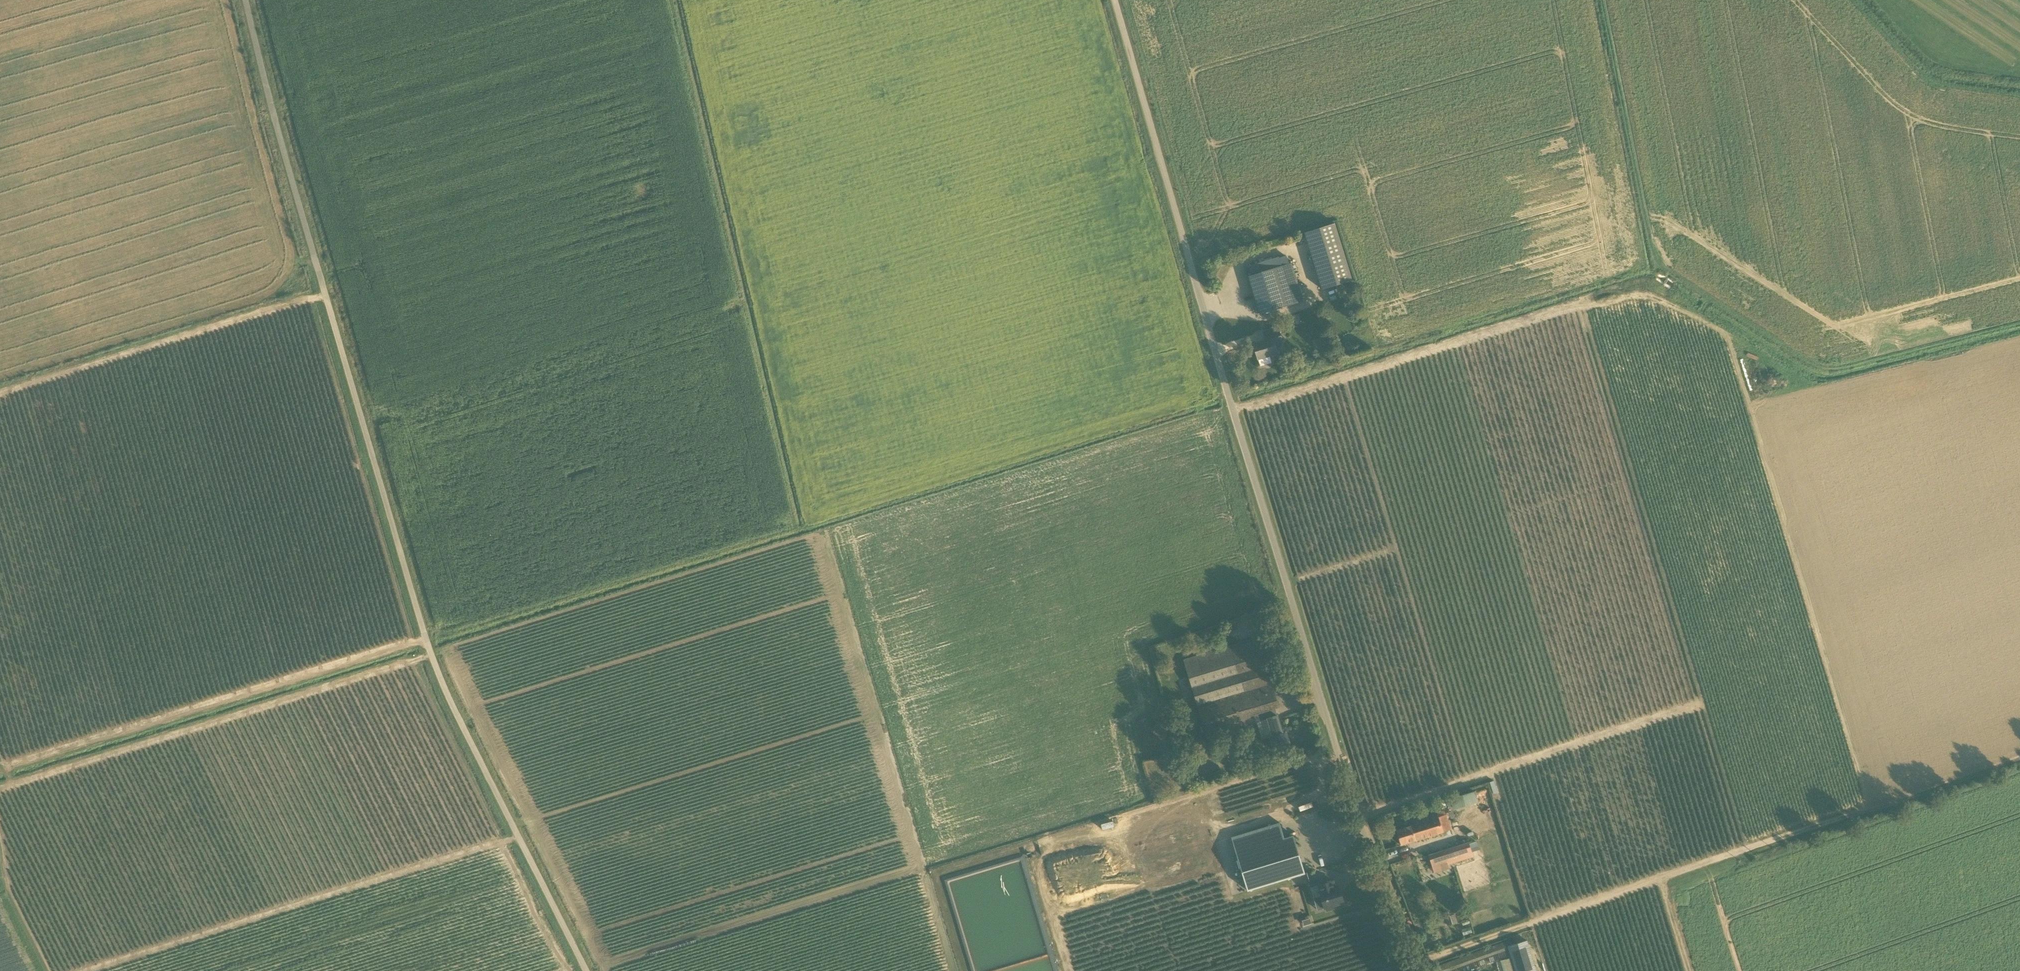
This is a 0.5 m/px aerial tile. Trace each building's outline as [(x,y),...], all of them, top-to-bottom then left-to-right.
[(1322,289),(1353,279),(1335,223),(1304,233),(1322,289)] [(1281,266),(1278,258),(1248,267),(1250,275),(1281,266)] [(1249,276),(1260,314),(1301,302),(1289,263),(1281,266),(1250,275),(1249,276)] [(1253,343),(1258,359),(1278,353),(1275,342),(1283,340),(1279,327),(1263,332),(1266,340),(1253,343)] [(1327,337),(1320,338),(1322,348),(1329,347),(1327,337)] [(1208,740),(1253,726),(1252,723),(1267,718),(1277,715),(1275,708),(1279,707),(1258,637),(1184,660),(1208,740)] [(1283,733),(1277,715),(1267,718),(1273,736),(1270,737),(1274,751),(1291,747),(1287,732),(1283,733)] [(1200,756),(1211,752),(1207,741),(1196,745),(1200,756)] [(1475,789),(1449,797),(1453,809),(1478,801),(1475,789)] [(1401,845),(1451,829),(1446,814),(1439,817),(1437,813),(1412,821),(1414,825),(1396,830),(1401,845)] [(1285,838),(1280,822),(1232,837),(1248,891),(1305,873),(1294,835),(1285,838)] [(1447,861),(1448,864),(1473,855),(1469,842),(1428,855),(1432,866),(1447,861)] [(1335,888),(1333,880),(1310,887),(1314,897),(1320,895),(1324,908),(1326,907),(1327,910),(1334,907),(1333,905),(1344,902),(1339,887),(1335,888)] [(1454,913),(1445,916),(1447,924),(1457,921),(1454,913)] [(1513,939),(1435,967),(1437,970),(1448,970),(1509,949),(1511,957),(1500,961),(1504,970),(1536,970),(1527,940),(1514,944),(1513,939)]
